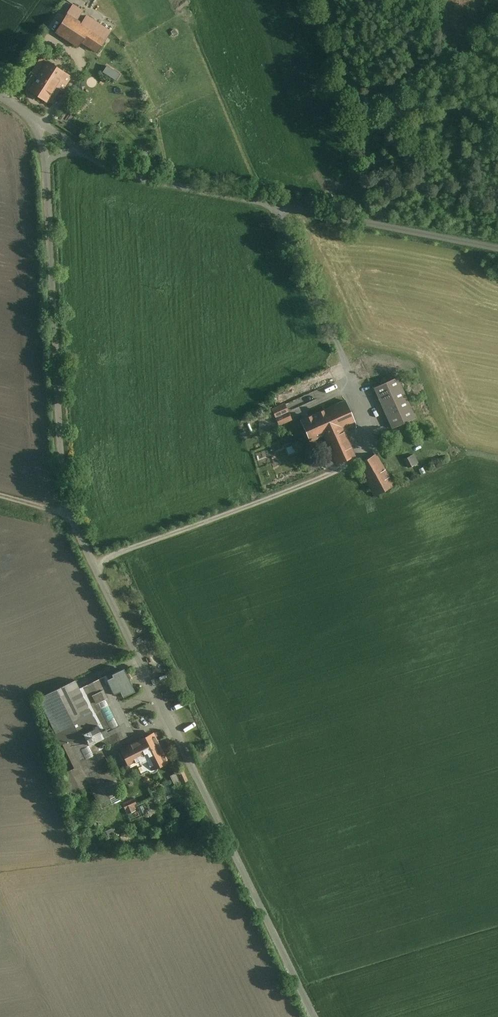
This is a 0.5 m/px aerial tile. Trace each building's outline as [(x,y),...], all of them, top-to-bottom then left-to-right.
[(81,24),(66,14),(55,31),(78,46),(81,41),(97,52),(105,39),(95,33),(81,24)] [(99,27),(85,17),(81,24),(95,33),(99,27)] [(38,76),(38,75),(39,75),(48,61),(41,57),(31,72),(38,76)] [(70,76),(48,61),(39,75),(38,75),(38,76),(29,90),(46,101),(56,86),(61,89),(70,76)] [(111,64),(106,71),(120,80),(125,72),(111,64)] [(370,377),(363,361),(353,365),(361,381),(370,377)] [(413,419),(397,379),(375,387),(391,428),(413,419)] [(297,418),(290,399),(273,405),(279,424),(297,418)] [(346,400),(302,420),(312,442),(319,439),(324,437),(331,452),(323,456),(328,466),(356,453),(346,432),(358,426),(346,400)] [(319,439),(312,442),(314,447),(322,444),(319,439)] [(287,444),(292,454),(298,451),(294,441),(287,444)] [(255,451),(261,465),(274,460),(269,445),(255,451)] [(377,453),(357,465),(375,497),(396,486),(377,453)] [(406,459),(411,468),(421,462),(416,453),(406,459)] [(126,683),(119,669),(84,686),(80,678),(41,697),(60,735),(67,731),(84,764),(66,773),(73,787),(96,775),(109,800),(126,792),(105,750),(141,733),(118,687),(126,683)] [(156,732),(150,734),(118,749),(128,769),(135,766),(140,776),(170,763),(156,732)] [(142,803),(139,795),(127,801),(130,808),(142,803)]
